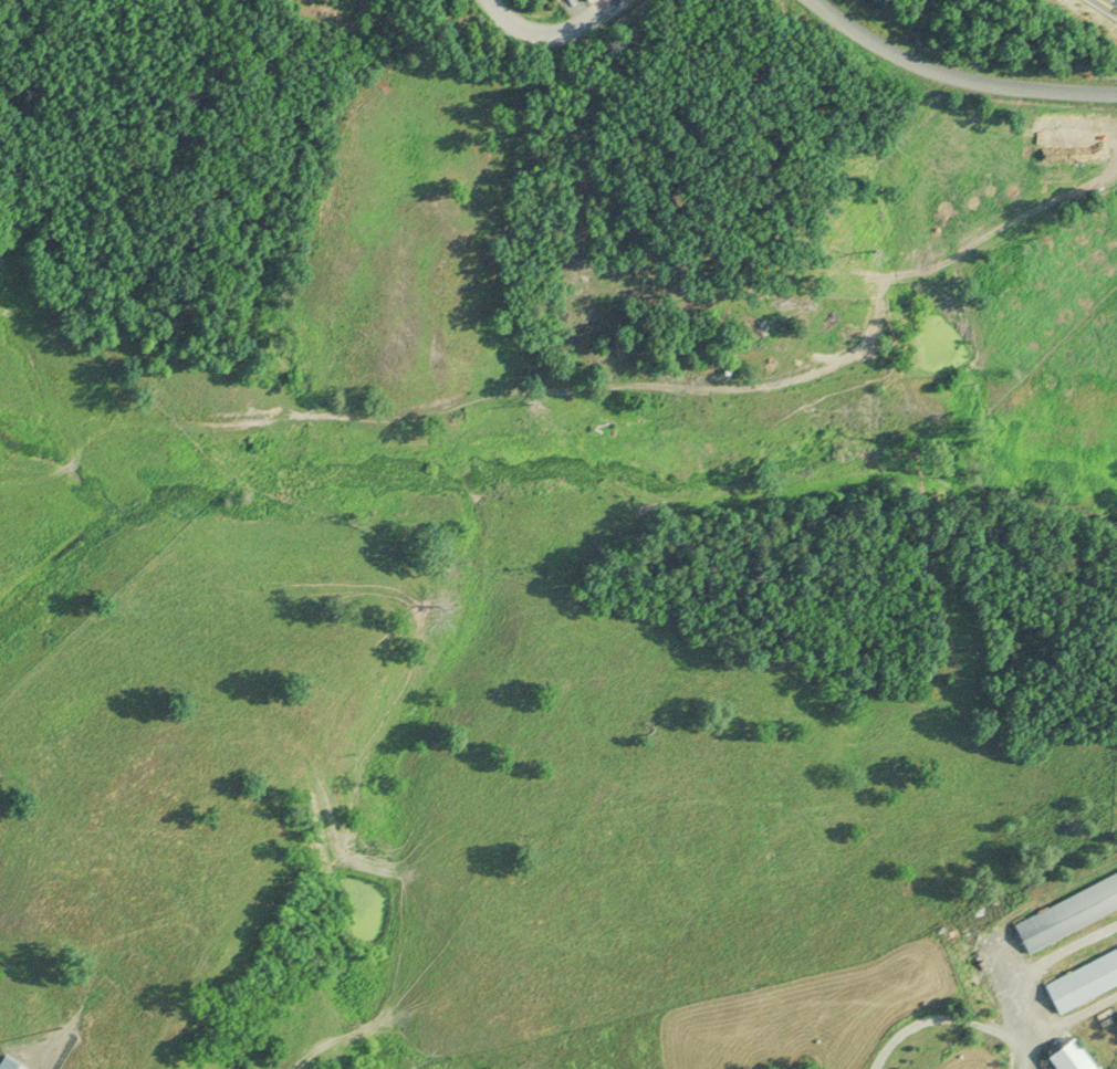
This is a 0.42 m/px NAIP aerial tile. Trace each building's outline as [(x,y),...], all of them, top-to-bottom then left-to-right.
[(1022,945),(1116,904),(1116,869),(1009,916),(1022,945)] [(1052,1006),(1116,978),(1116,942),(1039,976),(1052,1006)] [(1066,1031),(1040,1051),(1053,1068),(1093,1068),(1066,1031)] [(0,1053),(0,1068),(27,1068),(0,1053)]
